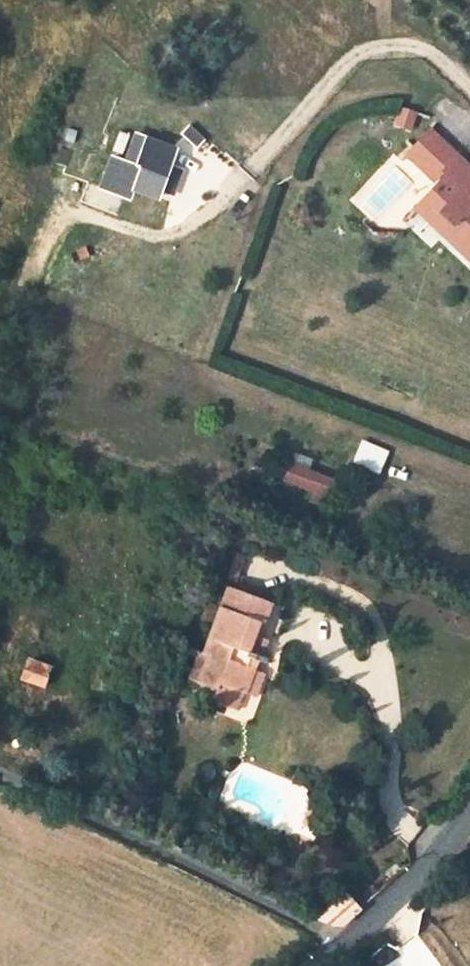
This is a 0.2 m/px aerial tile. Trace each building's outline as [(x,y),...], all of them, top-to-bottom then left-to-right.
[(391,125),(409,132),(416,111),(399,105),(391,125)] [(186,126),(179,133),(195,148),(202,141),(186,126)] [(468,208),(469,206),(469,172),(427,132),(404,156),(419,169),(422,165),(435,177),(439,173),(444,178),(423,202),(434,212),(425,223),(469,266),(469,210),(468,208)] [(111,156),(100,187),(121,195),(126,185),(153,194),(170,148),(130,133),(120,159),(111,156)] [(355,466),(384,474),(392,449),(362,441),(355,466)] [(332,481),(288,465),(284,478),(327,493),(332,481)] [(228,578),(235,580),(244,555),(238,553),(228,578)] [(234,711),(252,655),(262,658),(267,644),(257,641),(270,605),(229,590),(206,654),(194,649),(181,683),(213,694),(210,704),(234,711)] [(51,666),(30,660),(25,681),(46,687),(51,666)] [(316,913),(340,924),(360,908),(344,891),(316,913)]
